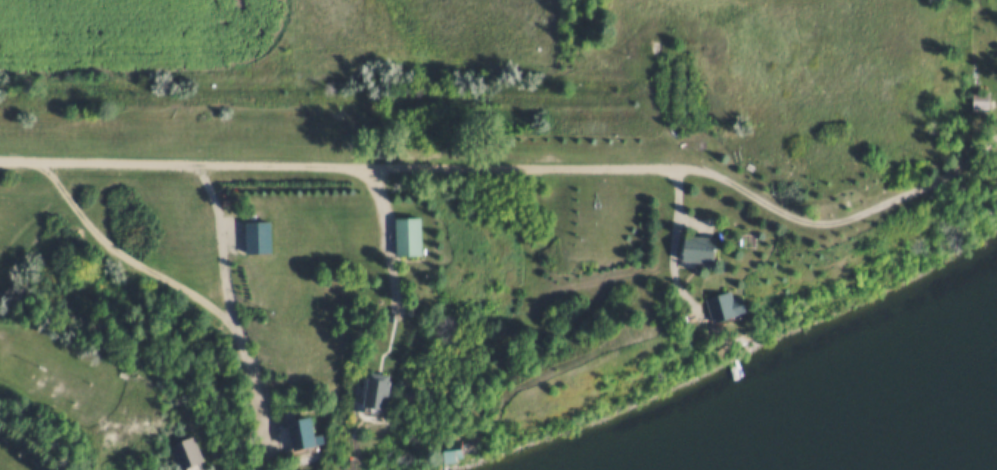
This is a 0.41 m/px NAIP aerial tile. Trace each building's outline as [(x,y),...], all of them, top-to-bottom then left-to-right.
[(966,90),(984,90),(984,108),(966,107),(966,90)] [(428,254),(428,216),(400,217),(401,254),(428,254)] [(411,217),(412,256),(386,256),(386,217),(411,217)] [(235,222),(260,222),(261,252),(236,252),(235,222)] [(674,228),(683,229),(683,234),(705,236),(702,262),(671,259),(674,228)] [(728,312),(729,314),(704,322),(696,297),(721,289),(725,302),(734,299),(737,309),(728,312)] [(356,371),(378,374),(373,416),(351,414),(356,371)] [(394,408),(394,374),(369,374),(369,408),(394,408)] [(280,420),(303,415),(307,434),(316,432),(318,442),(286,449),(280,420)] [(162,443),(184,435),(193,460),(171,468),(162,443)] [(184,469),(188,469),(202,465),(192,439),(175,446),(184,469)] [(433,449),(455,445),(457,459),(435,463),(433,449)]
